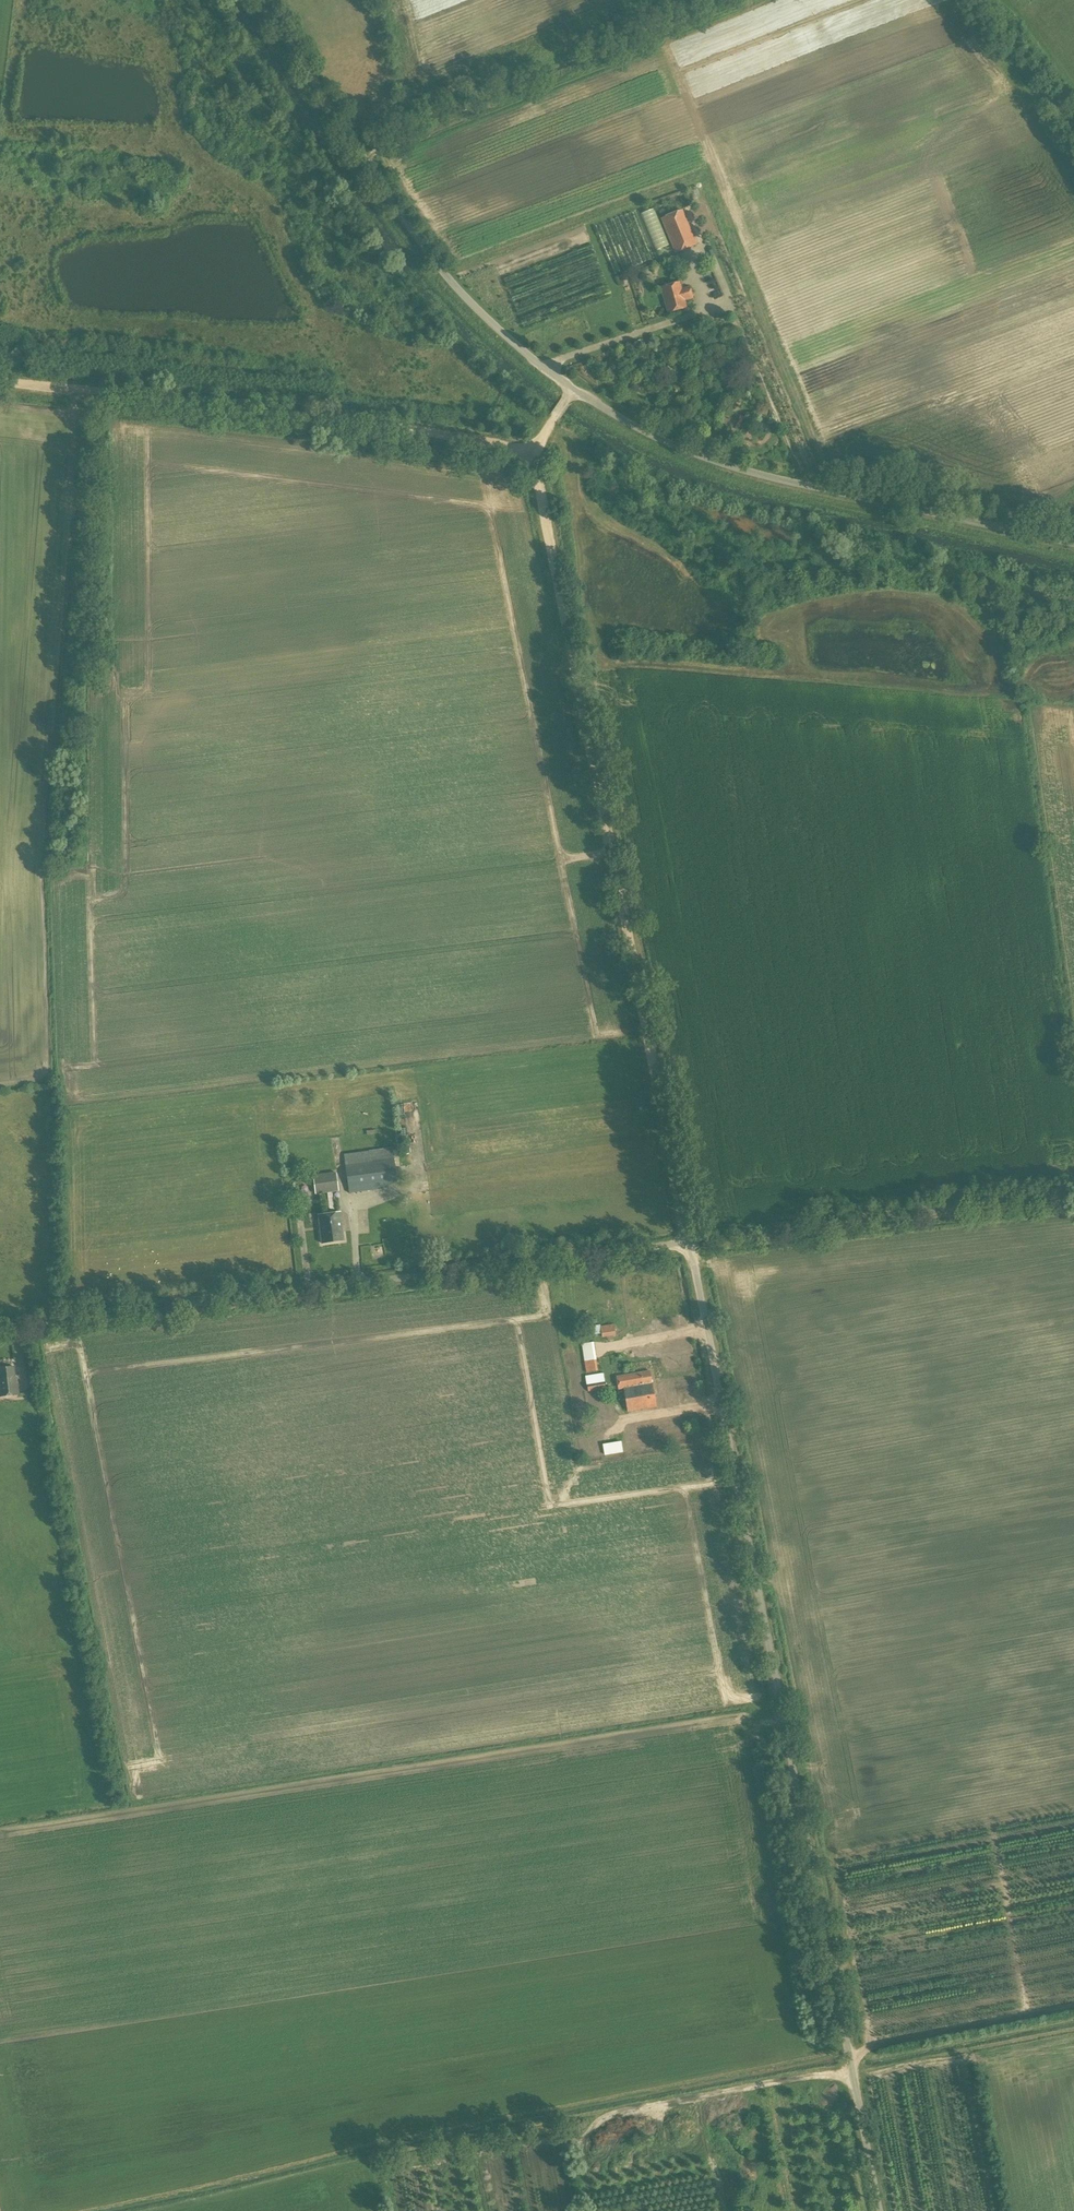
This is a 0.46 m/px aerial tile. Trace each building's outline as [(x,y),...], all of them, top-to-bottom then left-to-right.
[(681,210),(661,218),(675,252),(695,244),(681,210)] [(704,230),(697,233),(701,243),(708,240),(704,230)] [(622,282),(628,280),(626,274),(620,276),(622,282)] [(690,287),(681,290),(679,283),(661,288),(668,313),(686,308),(684,300),(692,298),(690,287)] [(349,1193),(389,1188),(388,1184),(397,1183),(394,1159),(346,1165),(349,1193)] [(332,1193),(339,1192),(337,1174),(314,1176),(316,1194),(328,1193),(332,1193)] [(330,1214),(318,1216),(321,1244),(345,1241),(342,1213),(335,1214),(332,1193),(328,1193),(330,1214)] [(385,1254),(384,1247),(377,1248),(378,1255),(385,1254)] [(617,1335),(615,1325),(592,1329),(594,1336),(603,1335),(603,1338),(617,1335)] [(598,1360),(595,1342),(579,1344),(580,1349),(582,1349),(586,1373),(598,1371),(596,1360),(598,1360)] [(648,1382),(650,1390),(661,1388),(660,1379),(669,1378),(665,1359),(645,1363),(648,1382)] [(624,1386),(648,1382),(645,1363),(620,1367),(624,1386)] [(15,1367),(0,1369),(0,1379),(0,1380),(0,1393),(1,1397),(20,1394),(18,1378),(16,1379),(15,1367)] [(585,1377),(588,1392),(606,1389),(603,1374),(585,1377)] [(18,1413),(4,1414),(4,1427),(19,1426),(18,1413)] [(606,1455),(625,1454),(624,1442),(605,1444),(606,1455)]
